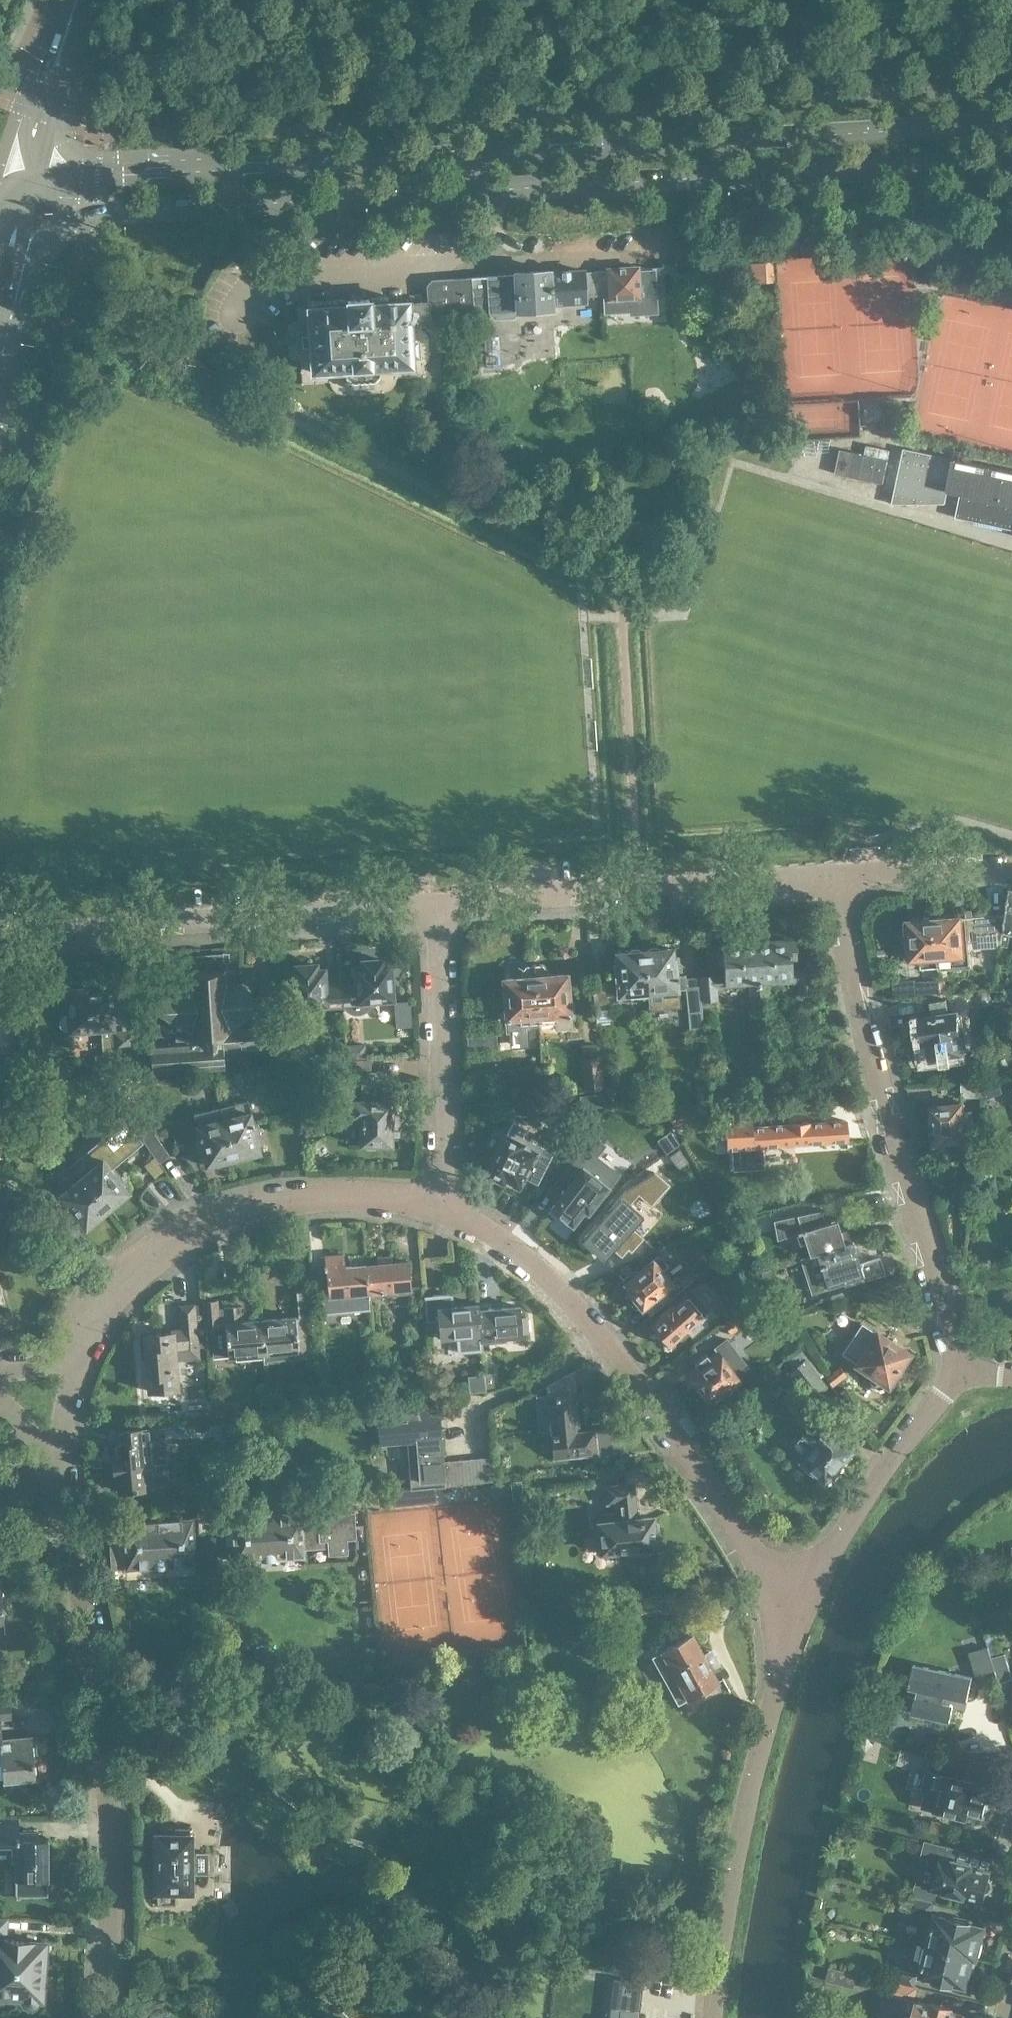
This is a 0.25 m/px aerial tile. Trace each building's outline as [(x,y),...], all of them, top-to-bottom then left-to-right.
[(774,261),(750,262),(751,282),(775,281),(774,261)] [(639,269),(639,268),(639,267),(639,265),(606,267),(606,270),(607,281),(607,295),(608,297),(603,298),(604,313),(630,312),(630,315),(658,313),(656,275),(663,275),(663,268),(639,269)] [(587,296),(607,295),(607,281),(606,270),(583,271),(583,269),(552,271),(550,271),(550,270),(514,272),(514,274),(487,276),(470,277),(471,304),(444,305),(444,307),(445,319),(484,317),(484,313),(489,312),(494,318),(512,317),(514,317),(517,312),(551,310),(555,310),(554,304),(588,302),(587,296)] [(347,305),(308,308),(310,331),(298,332),(299,350),(311,349),(312,372),(345,370),(345,378),(351,383),(375,381),(380,375),(380,368),(412,365),(411,355),(418,355),(417,339),(410,340),(409,323),(430,321),(429,308),(444,307),(444,305),(471,304),(470,277),(431,280),(426,285),(428,301),(408,303),(408,301),(369,304),(368,298),(360,299),(355,299),(347,300),(347,305)] [(899,420),(880,424),(883,436),(901,433),(899,420)] [(867,443),(866,450),(839,447),(836,472),(884,478),(889,446),(867,443)] [(903,447),(891,503),(945,503),(949,482),(962,485),(955,517),(1011,529),(1011,471),(903,447)] [(1003,932),(1011,934),(1011,889),(1009,888),(1006,913),(1003,932)] [(938,918),(935,918),(938,966),(939,970),(974,967),(972,948),(1001,946),(1001,945),(1003,932),(1006,913),(948,917),(946,915),(940,915),(938,918)] [(906,959),(921,958),(922,967),(938,966),(935,918),(932,918),(930,916),(924,916),(922,919),(903,921),(906,959)] [(1008,946),(1011,934),(1003,932),(1001,945),(1008,946)] [(788,939),(756,942),(761,1005),(771,1004),(768,980),(792,979),(792,982),(798,982),(799,991),(799,994),(813,992),(812,968),(796,969),(796,971),(790,971),(789,958),(796,958),(794,941),(788,941),(788,939)] [(723,963),(725,983),(700,985),(701,1001),(718,1000),(718,987),(725,987),(726,984),(750,982),(752,1005),(761,1005),(756,942),(721,944),(721,946),(716,947),(717,963),(723,963)] [(646,949),(644,950),(648,993),(672,991),(672,990),(677,989),(676,975),(678,975),(676,955),(673,956),(673,947),(660,948),(657,946),(649,947),(646,949)] [(614,961),(616,980),(593,982),(595,1011),(609,1009),(608,995),(624,994),(624,996),(648,993),(644,950),(643,950),(640,947),(631,948),(629,951),(616,952),(616,961),(614,961)] [(877,950),(878,959),(885,958),(885,949),(877,950)] [(155,1005),(155,1008),(155,1011),(158,1044),(150,1044),(152,1071),(211,1067),(219,1067),(225,1066),(223,1047),(272,1044),(270,1026),(231,1029),(257,1006),(263,1005),(263,998),(256,998),(234,984),(234,969),(226,967),(227,962),(230,962),(230,952),(223,951),(222,953),(189,955),(188,953),(181,955),(183,965),(186,964),(187,969),(179,972),(181,988),(161,1005),(155,1005)] [(357,981),(341,982),(342,1007),(374,1005),(374,1002),(387,1001),(387,999),(392,998),(390,964),(383,964),(383,959),(363,960),(364,966),(356,966),(357,981)] [(542,963),(533,964),(538,1024),(555,1023),(556,1028),(565,1028),(565,1026),(570,1025),(566,973),(554,974),(554,973),(548,973),(548,969),(542,963)] [(292,1005),(296,1005),(296,1008),(311,1007),(311,1009),(342,1007),(341,982),(325,983),(324,968),(317,969),(317,964),(296,965),(297,971),(289,971),(292,1005)] [(507,1030),(512,1030),(512,1031),(522,1031),(522,1025),(538,1024),(533,964),(526,964),(521,970),(521,976),(515,976),(514,977),(503,978),(507,1030)] [(916,980),(915,980),(915,993),(917,992),(936,992),(940,991),(939,979),(936,979),(916,980)] [(700,985),(686,986),(690,1032),(704,1031),(701,1001),(700,985)] [(70,1032),(102,1029),(103,1053),(95,1054),(96,1074),(121,1074),(139,1073),(137,1048),(112,1050),(110,1028),(114,1028),(111,991),(89,992),(89,988),(67,990),(70,1032)] [(987,993),(983,991),(978,993),(975,997),(975,1002),(978,1006),(983,1008),(987,1006),(990,1002),(990,997),(987,993)] [(396,1024),(412,1023),(412,998),(396,998),(396,1024)] [(959,1015),(958,1015),(958,1011),(920,1017),(921,1021),(918,1023),(919,1031),(922,1032),(926,1058),(964,1052),(964,1048),(965,1048),(964,1034),(962,1035),(959,1015)] [(483,1049),(482,1034),(467,1035),(467,1050),(483,1049)] [(362,1043),(346,1043),(346,1053),(362,1053),(362,1043)] [(585,1087),(599,1087),(596,1045),(583,1045),(585,1087)] [(20,1049),(0,1051),(0,1078),(22,1077),(20,1049)] [(372,1058),(359,1057),(359,1069),(372,1069),(372,1058)] [(962,1097),(982,1096),(984,1079),(961,1080),(962,1097)] [(361,1081),(361,1100),(352,1100),(352,1116),(361,1116),(361,1144),(365,1144),(368,1147),(374,1147),(376,1144),(391,1144),(391,1132),(397,1132),(397,1118),(394,1118),(394,1114),(391,1114),(391,1101),(392,1101),(392,1082),(361,1081)] [(982,1101),(1003,1092),(998,1081),(983,1087),(982,1101)] [(541,1097),(541,1084),(528,1085),(510,1086),(511,1099),(541,1097)] [(712,1101),(710,1084),(699,1085),(701,1102),(712,1101)] [(112,1100),(101,1087),(90,1095),(101,1108),(112,1100)] [(730,1087),(716,1088),(717,1097),(731,1096),(730,1087)] [(221,1106),(223,1116),(232,1158),(235,1157),(238,1159),(246,1157),(247,1154),(260,1151),(258,1142),(261,1141),(256,1124),(254,1124),(250,1110),(250,1109),(248,1100),(221,1106)] [(705,1126),(692,1101),(662,1105),(676,1130),(705,1126)] [(965,1141),(962,1103),(932,1106),(936,1142),(943,1141),(943,1144),(946,1143),(947,1148),(949,1150),(961,1149),(963,1145),(963,1142),(965,1141)] [(196,1123),(195,1123),(199,1137),(196,1138),(200,1156),(203,1155),(206,1165),(218,1161),(220,1163),(227,1162),(230,1158),(232,1158),(223,1116),(221,1106),(194,1113),(196,1123)] [(142,1114),(131,1122),(159,1162),(170,1154),(142,1114)] [(560,1121),(549,1116),(539,1136),(550,1141),(560,1121)] [(725,1117),(725,1122),(727,1147),(847,1139),(847,1120),(752,1126),(751,1116),(725,1117)] [(159,1162),(131,1122),(122,1127),(137,1147),(134,1149),(149,1169),(159,1162)] [(679,1144),(671,1132),(659,1140),(667,1152),(679,1144)] [(485,1172),(489,1174),(487,1177),(496,1181),(498,1179),(502,1181),(503,1179),(518,1186),(535,1152),(520,1145),(521,1143),(504,1135),(485,1172)] [(679,1149),(669,1155),(678,1168),(688,1162),(679,1149)] [(101,1157),(79,1175),(107,1208),(109,1206),(114,1207),(119,1202),(119,1199),(129,1190),(123,1183),(125,1181),(113,1167),(111,1169),(101,1157)] [(609,1185),(574,1158),(562,1173),(572,1181),(552,1207),(561,1214),(559,1216),(570,1224),(572,1222),(574,1223),(585,1208),(589,1211),(609,1185)] [(633,1182),(590,1229),(610,1248),(647,1206),(636,1197),(647,1184),(659,1195),(676,1175),(662,1162),(633,1182)] [(79,1175),(60,1191),(60,1192),(58,1194),(67,1205),(65,1207),(77,1221),(79,1219),(86,1227),(95,1219),(99,1219),(104,1215),(105,1210),(107,1208),(79,1175)] [(0,1193),(0,1195),(16,1210),(25,1200),(7,1185),(0,1193)] [(7,1219),(16,1210),(0,1195),(0,1213),(7,1219)] [(777,1239),(802,1231),(809,1254),(816,1252),(845,1243),(844,1242),(837,1219),(826,1222),(821,1209),(773,1220),(777,1239)] [(845,1243),(816,1252),(827,1286),(843,1281),(844,1286),(885,1273),(880,1257),(859,1263),(852,1240),(844,1242),(845,1243)] [(329,1296),(335,1295),(335,1296),(369,1293),(367,1264),(345,1266),(344,1254),(325,1256),(329,1296)] [(639,1267),(624,1280),(630,1288),(628,1290),(630,1291),(626,1295),(626,1299),(632,1307),(638,1307),(641,1305),(650,1316),(686,1284),(698,1274),(693,1269),(681,1279),(678,1275),(671,1281),(668,1277),(670,1276),(653,1255),(639,1267)] [(379,1263),(367,1264),(369,1293),(409,1289),(409,1288),(412,1288),(409,1260),(394,1262),(393,1256),(378,1257),(379,1263)] [(295,1316),(262,1319),(265,1353),(290,1351),(291,1358),(311,1357),(309,1335),(307,1315),(315,1315),(313,1289),(296,1291),(299,1316),(295,1316)] [(663,1314),(654,1321),(653,1322),(661,1332),(658,1335),(666,1344),(669,1341),(671,1343),(688,1330),(692,1335),(704,1325),(699,1320),(709,1312),(690,1290),(687,1294),(682,1289),(669,1301),(671,1304),(661,1312),(663,1314)] [(451,1292),(425,1295),(427,1321),(438,1320),(440,1336),(442,1336),(454,1335),(455,1349),(483,1347),(482,1338),(482,1333),(478,1309),(480,1309),(479,1304),(452,1306),(451,1292)] [(225,1305),(227,1323),(221,1323),(219,1299),(205,1301),(207,1329),(212,1328),(215,1358),(265,1353),(262,1319),(245,1320),(243,1303),(225,1305)] [(199,1357),(198,1347),(204,1346),(201,1303),(180,1305),(182,1329),(171,1330),(172,1332),(145,1334),(150,1391),(156,1390),(156,1391),(181,1389),(178,1359),(199,1357)] [(519,1306),(480,1309),(482,1333),(482,1338),(522,1335),(521,1332),(528,1331),(527,1317),(520,1318),(519,1306)] [(841,1353),(873,1375),(871,1378),(871,1383),(878,1388),(882,1386),(885,1382),(887,1384),(909,1352),(862,1322),(841,1353)] [(718,1348),(709,1355),(706,1353),(694,1362),(697,1366),(689,1372),(693,1377),(691,1381),(695,1385),(698,1385),(702,1390),(701,1393),(704,1398),(708,1398),(711,1403),(740,1382),(737,1377),(739,1376),(730,1364),(737,1359),(726,1344),(719,1349),(718,1348)] [(802,1346),(786,1359),(792,1366),(787,1371),(806,1395),(816,1386),(808,1377),(799,1365),(807,1358),(802,1346)] [(431,1364),(430,1353),(414,1354),(415,1365),(431,1364)] [(846,1374),(839,1366),(826,1377),(832,1385),(846,1374)] [(549,1395),(539,1396),(541,1419),(544,1420),(551,1419),(552,1435),(579,1431),(575,1393),(573,1371),(549,1385),(549,1395)] [(494,1372),(485,1373),(485,1374),(487,1386),(495,1385),(494,1372)] [(485,1374),(468,1375),(470,1392),(487,1390),(487,1386),(485,1374)] [(214,1393),(215,1415),(224,1415),(223,1393),(214,1393)] [(374,1424),(372,1430),(374,1436),(378,1438),(379,1444),(407,1442),(411,1488),(436,1486),(446,1485),(444,1461),(439,1404),(428,1405),(427,1406),(377,1409),(377,1416),(377,1420),(375,1422),(374,1424)] [(810,1452),(802,1461),(824,1481),(826,1479),(827,1480),(832,1480),(839,1471),(839,1467),(837,1465),(851,1450),(839,1440),(841,1439),(817,1420),(806,1434),(804,1432),(797,1440),(810,1452)] [(114,1454),(112,1454),(113,1466),(157,1463),(167,1463),(164,1426),(120,1430),(121,1442),(113,1443),(114,1454)] [(579,1431),(552,1435),(553,1440),(553,1447),(554,1459),(558,1458),(558,1459),(600,1455),(600,1453),(616,1451),(620,1451),(618,1427),(579,1431)] [(235,1454),(235,1444),(225,1444),(225,1454),(235,1454)] [(494,1457),(483,1458),(486,1481),(497,1480),(495,1462),(494,1457)] [(483,1458),(472,1459),(474,1482),(486,1481),(483,1458)] [(624,1467),(623,1458),(615,1459),(615,1468),(624,1467)] [(472,1459),(460,1460),(462,1483),(474,1482),(472,1459)] [(460,1460),(444,1461),(446,1485),(462,1483),(460,1460)] [(157,1463),(113,1466),(115,1480),(118,1479),(119,1491),(138,1489),(139,1501),(164,1499),(162,1486),(158,1486),(157,1463)] [(243,1485),(243,1474),(228,1475),(228,1485),(243,1485)] [(599,1533),(595,1533),(596,1549),(601,1548),(601,1550),(620,1549),(621,1552),(634,1551),(633,1547),(654,1545),(654,1539),(659,1538),(657,1523),(653,1523),(652,1515),(633,1517),(633,1511),(637,1511),(637,1509),(634,1509),(632,1483),(606,1486),(607,1500),(616,1499),(617,1511),(597,1513),(599,1533)] [(411,1488),(391,1490),(392,1506),(437,1502),(436,1486),(411,1488)] [(231,1512),(232,1530),(225,1530),(226,1545),(233,1545),(234,1560),(305,1556),(305,1548),(328,1547),(329,1554),(348,1552),(347,1538),(356,1538),(355,1511),(317,1513),(319,1529),(304,1530),(303,1508),(231,1512)] [(109,1517),(112,1559),(112,1566),(195,1561),(193,1514),(122,1518),(122,1516),(109,1517)] [(692,1632),(651,1655),(677,1703),(718,1680),(711,1667),(713,1667),(705,1653),(704,1654),(692,1632)] [(1005,1653),(992,1656),(999,1682),(1011,1678),(1011,1675),(1005,1653)] [(914,1663),(911,1677),(909,1687),(918,1689),(916,1695),(912,1711),(950,1720),(953,1707),(953,1705),(951,1703),(950,1703),(945,1702),(947,1695),(968,1699),(973,1676),(914,1663)] [(2,1780),(35,1778),(32,1735),(2,1737),(0,1718),(12,1717),(10,1701),(0,1702),(0,1755),(2,1780)] [(948,1774),(950,1762),(930,1757),(925,1777),(941,1781),(935,1808),(966,1816),(968,1809),(985,1813),(986,1809),(990,1807),(992,1797),(990,1793),(990,1792),(972,1788),(974,1781),(948,1774)] [(0,1817),(0,1844),(14,1844),(14,1879),(46,1879),(47,1839),(38,1839),(38,1832),(18,1832),(18,1817),(0,1817)] [(173,1902),(173,1893),(194,1893),(193,1876),(200,1876),(200,1871),(206,1871),(206,1859),(204,1859),(204,1851),(190,1851),(190,1831),(188,1831),(188,1826),(167,1826),(167,1832),(155,1832),(155,1852),(151,1852),(151,1872),(155,1872),(155,1889),(157,1889),(157,1902),(173,1902)] [(916,1884),(913,1894),(935,1900),(938,1888),(964,1894),(965,1891),(983,1896),(984,1891),(990,1890),(993,1885),(992,1879),(989,1875),(990,1869),(973,1865),(973,1862),(967,1861),(968,1859),(960,1857),(962,1847),(927,1838),(923,1857),(929,1859),(926,1869),(937,1872),(933,1888),(916,1884)] [(935,1900),(913,1894),(910,1908),(926,1912),(923,1921),(926,1923),(928,1924),(924,1943),(928,1944),(977,1957),(985,1926),(971,1923),(971,1921),(949,1915),(949,1917),(931,1913),(935,1900)] [(22,1995),(22,1998),(23,2000),(24,2002),(26,2003),(28,2005),(30,2005),(33,2005),(35,2004),(36,2002),(38,2000),(39,1996),(41,1996),(44,1941),(0,1938),(0,1993),(22,1995)] [(892,1979),(905,1982),(915,1984),(918,1972),(935,1976),(934,1979),(952,1983),(953,1980),(966,1984),(969,1969),(974,1971),(977,1957),(928,1944),(924,1961),(915,1959),(912,1970),(895,1966),(892,1979)] [(859,1972),(830,1964),(826,1979),(855,1986),(859,1972)] [(639,2008),(638,2008),(639,2001),(640,2001),(642,1981),(616,1977),(614,1996),(621,1997),(619,2017),(638,2017),(639,2008)] [(915,1984),(905,1982),(902,1997),(918,2000),(918,1999),(921,1986),(915,1984)] [(964,2011),(952,2008),(953,2006),(948,2005),(947,2003),(942,2001),(941,2003),(931,2001),(930,2002),(918,1999),(918,2000),(916,2009),(912,2008),(911,2010),(908,2010),(906,2017),(963,2017),(964,2011)]
